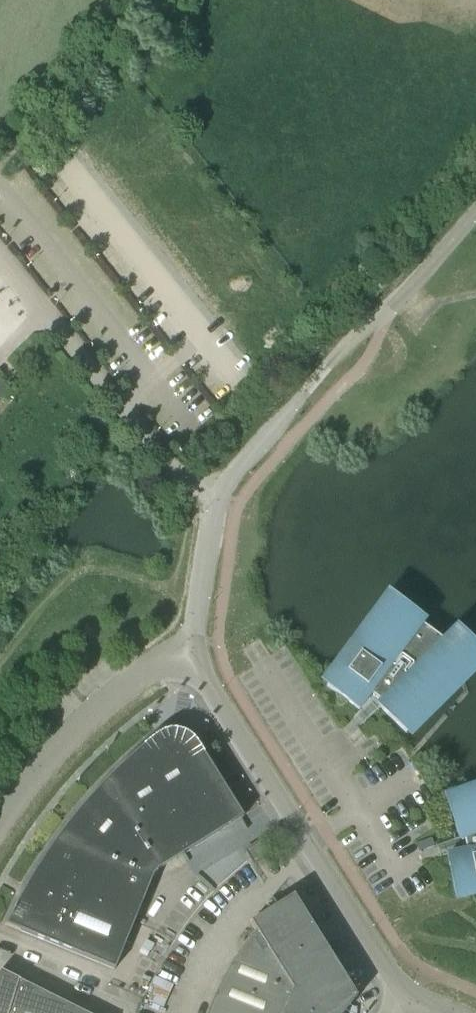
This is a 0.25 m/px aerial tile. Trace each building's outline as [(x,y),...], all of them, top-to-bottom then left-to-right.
[(475,653),(475,647),(456,627),(442,640),(422,625),(425,622),(392,597),(327,685),(360,710),(371,695),(380,702),(378,704),(407,733),(458,682),(453,676),(475,653)] [(147,743),(147,742),(113,773),(82,806),(54,841),(36,868),(20,896),(6,925),(115,970),(153,877),(159,870),(244,817),(204,753),(204,754),(197,743),(192,737),(186,733),(171,730),(164,732),(157,735),(151,740),(147,743)] [(447,802),(461,841),(464,840),(466,851),(448,855),(455,895),(475,891),(475,792),(447,802)] [(256,931),(240,952),(227,973),(215,996),(208,1012),(344,1012),(356,998),(309,923),(310,923),(293,896),(250,923),(256,931)] [(0,971),(0,1012),(85,1012),(0,971)]
